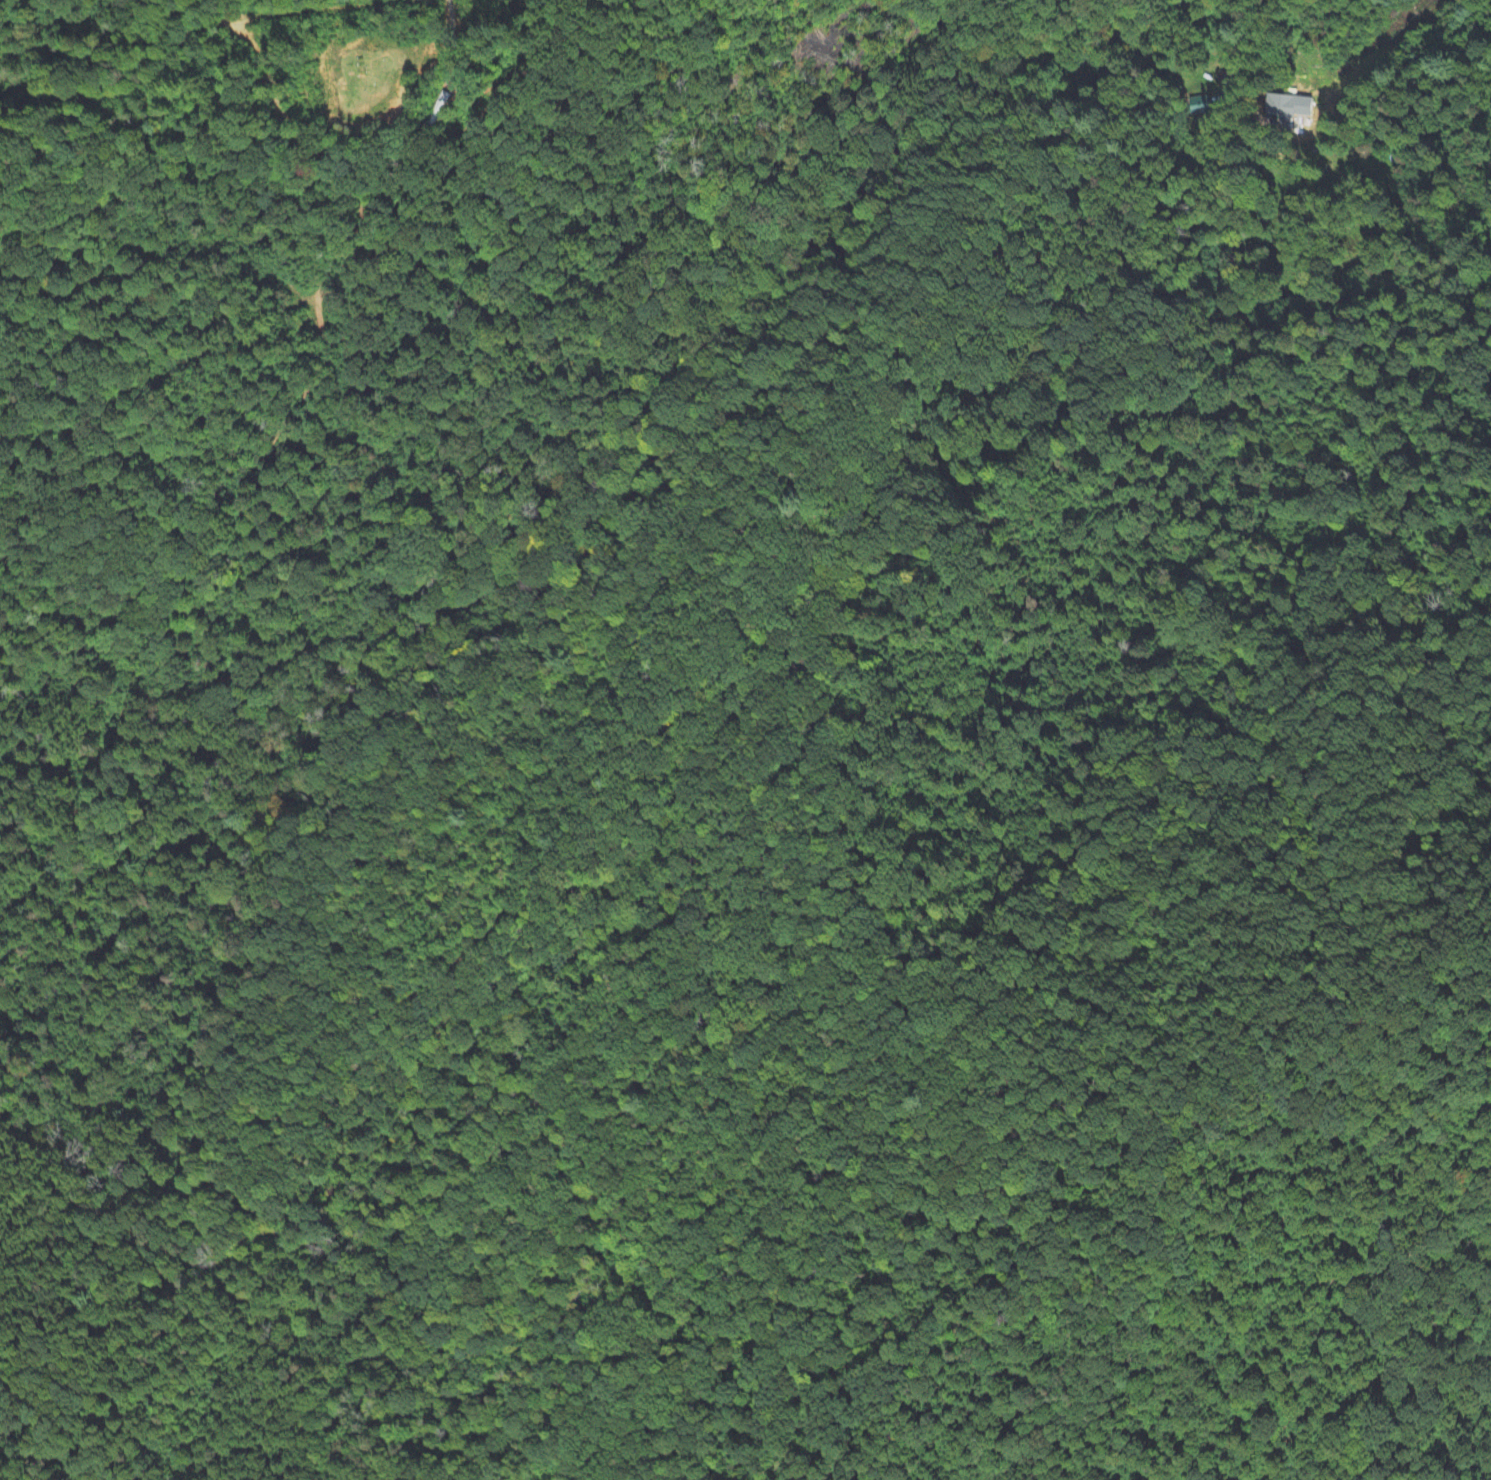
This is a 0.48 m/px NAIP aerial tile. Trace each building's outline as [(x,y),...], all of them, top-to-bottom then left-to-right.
[(1187,100),(1190,117),(1214,111),(1210,94),(1187,100)] [(1310,98),(1267,94),(1266,116),(1308,120),(1310,98)]
